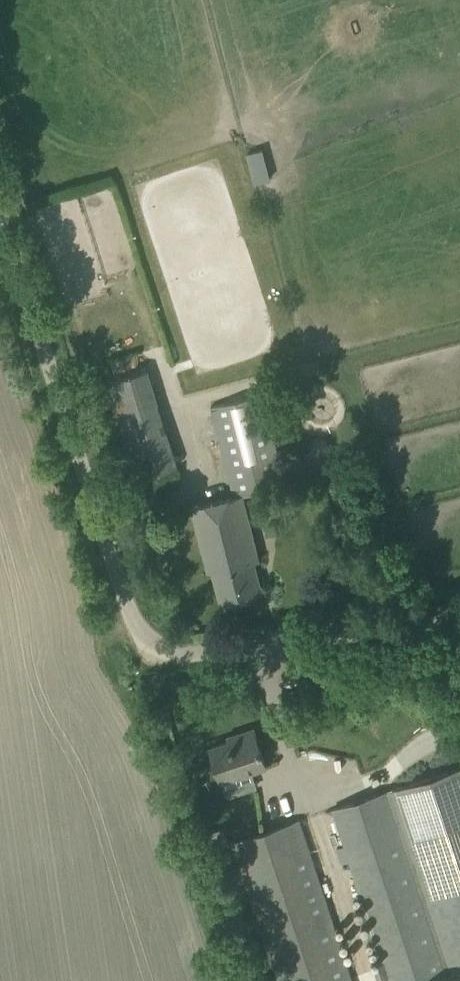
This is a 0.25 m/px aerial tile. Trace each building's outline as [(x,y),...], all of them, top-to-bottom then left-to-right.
[(244,151),(253,181),(270,176),(261,146),(244,151)] [(99,382),(130,480),(176,465),(146,369),(99,382)] [(210,406),(234,496),(242,495),(286,483),(263,393),(210,406)] [(242,495),(234,496),(190,506),(207,573),(214,571),(221,602),(260,592),(253,561),(259,560),(242,495)] [(284,742),(285,723),(276,723),(275,742),(284,742)] [(240,732),(241,736),(210,746),(221,780),(266,765),(254,728),(240,732)] [(332,809),(382,960),(387,975),(389,980),(459,980),(459,766),(332,809)] [(208,824),(213,837),(229,832),(225,818),(208,824)] [(298,820),(231,842),(277,980),(351,980),(298,820)] [(382,960),(371,963),(376,978),(387,975),(382,960)]
